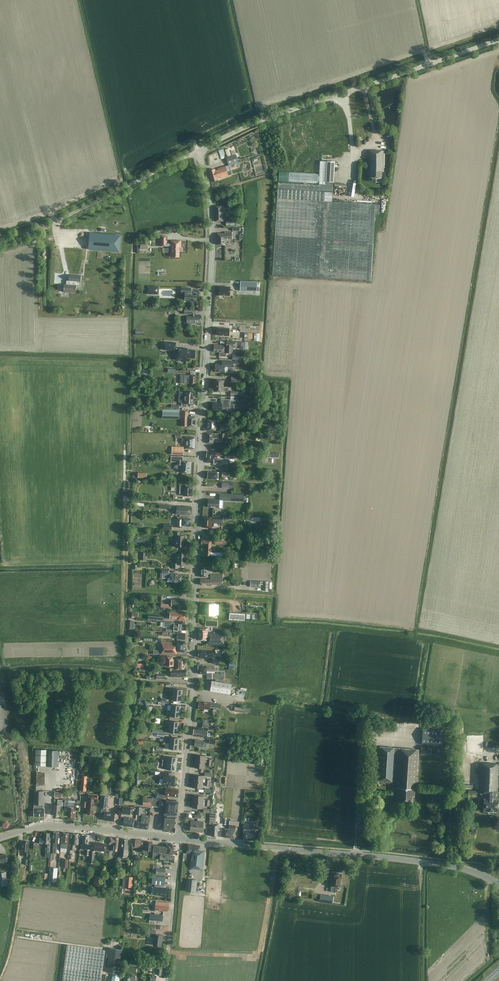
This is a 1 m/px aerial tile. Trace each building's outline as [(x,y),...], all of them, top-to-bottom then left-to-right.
[(382,182),(382,178),(382,171),(384,171),(384,168),(385,151),(368,150),(367,174),(370,175),(370,178),(376,178),(376,182),(382,182)] [(238,162),(236,154),(231,156),(227,157),(226,157),(229,165),(238,162)] [(334,182),(335,162),(326,161),(325,182),(334,182)] [(215,169),(209,171),(212,181),(218,179),(217,177),(221,176),(221,178),(228,176),(228,175),(231,174),(230,170),(229,165),(225,166),(218,168),(219,170),(215,171),(215,169)] [(280,172),(280,181),(316,183),(316,176),(318,177),(318,174),(280,172)] [(321,184),(321,185),(278,182),(272,275),(371,281),(375,214),(379,214),(379,204),(332,202),(333,192),(320,191),(320,190),(332,191),(333,185),(321,184)] [(216,221),(223,221),(223,206),(215,206),(216,221)] [(217,234),(217,244),(225,244),(225,240),(227,240),(227,238),(232,238),(232,232),(225,232),(225,233),(217,234)] [(90,244),(89,248),(119,251),(120,236),(90,233),(90,238),(90,244)] [(161,236),(161,246),(171,246),(171,248),(171,250),(171,257),(179,257),(179,247),(181,247),(181,241),(171,241),(171,244),(167,244),(167,240),(167,236),(161,236)] [(64,284),(64,291),(76,292),(77,285),(77,281),(81,281),(81,275),(69,274),(69,282),(66,282),(66,284),(64,284)] [(256,294),(257,285),(241,284),(240,295),(244,295),(245,291),(246,291),(246,294),(256,294)] [(146,286),(146,294),(158,294),(159,286),(146,286)] [(197,296),(191,295),(191,288),(181,287),(181,293),(185,293),(185,299),(190,299),(190,302),(197,302),(197,296)] [(219,294),(230,295),(230,287),(219,287),(219,294)] [(196,314),(195,309),(184,309),(184,314),(192,314),(192,316),(186,316),(187,323),(201,323),(201,315),(194,316),(194,314),(196,314)] [(217,335),(229,336),(229,328),(217,327),(217,335)] [(214,346),(214,351),(219,352),(219,353),(219,356),(225,356),(226,355),(226,353),(230,353),(233,354),(233,347),(236,347),(236,345),(237,343),(237,341),(225,341),(225,342),(225,345),(216,345),(215,346),(214,346)] [(176,348),(176,342),(164,342),(163,350),(175,350),(176,348)] [(189,357),(189,358),(195,358),(195,350),(190,350),(187,350),(187,348),(179,348),(176,348),(175,350),(179,350),(178,353),(178,360),(186,360),(187,357),(189,357)] [(234,367),(234,361),(222,360),(222,364),(215,364),(214,371),(224,372),(225,366),(234,367)] [(196,384),(196,375),(194,375),(194,373),(190,373),(190,375),(180,374),(180,383),(190,383),(190,384),(196,384)] [(187,403),(192,403),(193,392),(183,391),(182,403),(181,406),(187,406),(187,403)] [(230,401),(230,399),(221,399),(221,403),(213,403),(212,410),(227,410),(227,407),(230,407),(234,407),(234,401),(230,401)] [(181,411),(180,426),(187,426),(195,427),(195,417),(188,416),(188,411),(181,411)] [(207,430),(216,430),(216,420),(208,419),(207,430)] [(212,443),(214,443),(214,438),(224,439),(225,433),(207,433),(207,443),(212,443)] [(186,442),(186,448),(194,448),(194,437),(186,437),(186,438),(182,438),(181,442),(186,442)] [(247,449),(247,447),(247,440),(239,440),(239,449),(247,449)] [(183,447),(172,447),(172,455),(183,455),(183,447)] [(207,457),(206,461),(211,461),(211,463),(216,463),(219,463),(220,458),(216,458),(216,455),(220,455),(220,451),(217,451),(214,451),(214,452),(207,452),(207,457)] [(171,456),(171,461),(177,461),(177,464),(176,464),(175,464),(175,465),(174,465),(174,466),(174,467),(174,468),(174,469),(175,469),(175,470),(176,470),(181,470),(181,472),(190,473),(191,462),(182,461),(183,457),(171,456)] [(192,496),(192,486),(184,485),(183,496),(192,496)] [(208,507),(219,507),(219,500),(208,499),(208,507)] [(176,506),(176,510),(176,514),(191,515),(191,511),(191,507),(176,506)] [(177,517),(177,527),(182,528),(182,525),(190,526),(190,525),(191,519),(190,518),(177,517)] [(212,523),(212,517),(204,517),(203,527),(212,527),(212,523)] [(184,535),(180,535),(180,532),(172,531),(172,535),(174,535),(174,546),(183,547),(184,535)] [(205,555),(211,555),(211,539),(201,538),(201,545),(206,545),(205,555)] [(179,568),(179,564),(184,565),(185,553),(175,553),(175,563),(171,563),(170,568),(179,568)] [(210,577),(210,579),(222,579),(222,574),(209,574),(209,567),(201,566),(200,576),(210,577)] [(171,574),(169,574),(169,569),(160,569),(160,573),(162,573),(162,578),(167,578),(168,577),(171,577),(170,581),(181,581),(181,575),(171,574)] [(262,590),(268,591),(268,581),(250,581),(250,587),(260,587),(260,584),(263,584),(262,590)] [(187,610),(187,602),(179,602),(179,600),(171,599),(171,606),(178,606),(178,609),(187,610)] [(216,604),(206,604),(206,615),(216,615),(219,615),(219,604),(216,604)] [(170,612),(170,613),(169,613),(168,613),(168,614),(167,614),(167,615),(167,616),(167,617),(167,618),(168,619),(169,619),(170,619),(178,620),(186,620),(186,617),(187,612),(178,612),(170,612)] [(186,630),(186,624),(182,624),(182,623),(164,622),(163,627),(174,627),(174,630),(180,631),(180,630),(186,630)] [(207,639),(207,645),(224,645),(225,632),(212,632),(207,632),(207,629),(199,629),(199,639),(207,639)] [(172,642),(168,642),(161,641),(160,653),(176,654),(177,651),(185,651),(185,641),(177,641),(177,645),(172,645),(172,642)] [(215,651),(198,650),(198,657),(203,657),(203,658),(212,658),(212,663),(219,664),(219,658),(215,657),(215,651)] [(176,658),(176,659),(173,659),(173,656),(166,656),(165,666),(176,666),(176,669),(184,669),(185,659),(176,658)] [(198,670),(198,673),(207,674),(207,671),(215,671),(215,666),(207,666),(198,666),(198,670)] [(210,690),(230,694),(231,684),(212,681),(210,690)] [(430,689),(460,694),(461,689),(431,685),(430,689)] [(210,706),(210,704),(210,703),(207,703),(199,702),(198,708),(204,709),(204,712),(208,712),(208,709),(210,709),(210,706)] [(193,735),(207,737),(208,723),(210,723),(211,720),(208,720),(209,719),(203,719),(202,728),(194,727),(193,735)] [(422,744),(442,745),(443,729),(423,728),(422,744)] [(376,780),(397,782),(396,787),(398,787),(397,795),(398,795),(398,802),(412,803),(413,796),(414,796),(415,789),(417,789),(419,750),(378,746),(376,780)] [(429,746),(421,746),(421,750),(421,755),(428,755),(428,751),(429,751),(429,746)] [(36,765),(47,765),(47,749),(35,749),(35,765),(36,765)] [(52,766),(57,766),(58,750),(48,750),(47,766),(52,766)] [(176,770),(177,764),(166,763),(164,762),(160,762),(160,765),(166,766),(165,769),(176,770)] [(480,763),(479,794),(486,794),(486,799),(484,799),(484,811),(488,811),(488,813),(489,814),(492,814),(493,813),(493,811),(497,811),(497,799),(496,799),(496,794),(497,794),(497,788),(498,789),(498,764),(480,763)] [(36,785),(44,785),(45,773),(37,772),(36,785)] [(160,778),(163,778),(162,784),(174,785),(175,776),(168,775),(168,772),(160,772),(160,774),(160,775),(160,778)] [(209,782),(209,779),(203,779),(204,775),(193,774),(193,781),(203,782),(206,782),(209,782)] [(237,812),(242,812),(243,788),(236,788),(236,785),(233,785),(233,783),(227,783),(227,787),(236,787),(235,790),(234,790),(234,809),(237,809),(237,812)] [(165,795),(178,797),(178,789),(166,788),(165,795)] [(44,808),(43,808),(43,804),(44,791),(34,790),(34,808),(34,817),(44,816),(44,808)] [(83,801),(83,806),(86,807),(86,809),(88,809),(87,814),(93,815),(93,809),(96,809),(96,806),(94,805),(94,802),(92,802),(93,799),(97,799),(97,795),(89,794),(88,799),(90,799),(90,801),(83,801)] [(114,821),(115,813),(105,812),(105,808),(107,808),(108,796),(101,795),(100,807),(102,808),(101,813),(104,814),(103,820),(114,821)] [(209,803),(209,800),(203,799),(204,796),(193,795),(193,801),(209,803)] [(143,805),(151,806),(152,798),(143,797),(143,805)] [(175,816),(175,814),(177,814),(178,801),(152,798),(151,806),(166,807),(165,813),(166,813),(166,815),(175,816)] [(58,799),(57,805),(54,805),(53,814),(60,815),(60,805),(62,805),(62,799),(58,799)] [(67,816),(75,816),(76,808),(75,808),(76,803),(69,802),(69,800),(65,800),(64,807),(67,807),(67,816)] [(131,807),(122,806),(121,813),(130,814),(131,807)] [(218,830),(219,830),(220,824),(215,824),(216,813),(210,813),(209,823),(212,824),(211,836),(217,836),(218,830)] [(148,829),(149,815),(142,814),(141,821),(138,821),(138,828),(148,829)] [(166,815),(164,815),(162,830),(169,831),(175,832),(175,831),(177,816),(175,816),(166,815)] [(123,825),(133,826),(134,818),(124,817),(123,825)] [(235,826),(239,826),(239,821),(229,820),(229,829),(235,829),(235,826)] [(243,839),(254,840),(255,830),(251,830),(252,824),(243,823),(242,829),(244,829),(243,839)] [(235,829),(229,829),(225,828),(224,837),(234,838),(235,829)] [(51,847),(50,853),(56,853),(56,847),(57,843),(59,843),(59,838),(58,838),(59,832),(54,831),(53,831),(53,836),(52,836),(51,847)] [(68,844),(69,833),(63,832),(63,837),(62,837),(61,848),(67,848),(67,844),(68,844)] [(44,838),(43,838),(39,838),(39,843),(45,843),(45,851),(50,851),(50,839),(51,839),(51,834),(49,834),(49,833),(44,833),(44,838)] [(78,840),(78,834),(73,833),(72,839),(71,839),(71,844),(71,845),(70,845),(70,849),(74,849),(75,844),(78,844),(79,840),(78,840)] [(81,844),(80,850),(85,850),(89,851),(90,849),(91,849),(91,844),(88,844),(89,835),(82,834),(81,844)] [(117,851),(118,846),(118,838),(109,837),(109,845),(113,845),(113,851),(117,851)] [(119,850),(118,857),(128,858),(129,851),(128,851),(128,845),(127,845),(128,839),(122,838),(122,843),(121,843),(120,850),(119,850)] [(134,847),(143,848),(144,840),(135,839),(134,847)] [(152,851),(153,842),(146,841),(145,844),(144,845),(143,854),(147,855),(148,850),(152,851)] [(107,850),(107,846),(105,846),(105,844),(95,842),(94,850),(104,851),(105,849),(107,850)] [(170,843),(170,844),(166,843),(166,846),(154,845),(152,857),(155,858),(156,852),(174,854),(175,844),(170,843)] [(190,868),(202,869),(204,852),(199,851),(200,845),(188,844),(187,853),(191,853),(191,851),(192,851),(191,859),(190,868)] [(174,862),(174,858),(175,856),(169,856),(169,855),(160,854),(159,859),(164,859),(163,862),(168,862),(168,861),(174,862)] [(159,868),(160,865),(157,865),(157,867),(156,867),(155,874),(165,875),(166,868),(159,868)] [(57,868),(49,867),(49,880),(56,881),(57,868)] [(6,872),(0,873),(0,881),(1,886),(8,885),(6,872)] [(336,886),(340,887),(341,875),(332,873),(330,886),(331,886),(330,892),(335,892),(336,886)] [(125,887),(132,887),(133,877),(125,876),(125,887)] [(152,883),(155,884),(154,894),(161,895),(161,896),(168,897),(169,888),(164,887),(164,885),(165,877),(153,876),(152,883)] [(186,879),(185,891),(196,892),(197,880),(186,879)] [(333,896),(321,894),(320,901),(332,903),(333,896)] [(156,901),(155,910),(168,911),(169,902),(156,901)] [(156,930),(148,929),(147,936),(154,937),(153,945),(161,946),(162,940),(163,935),(155,934),(156,930)] [(67,945),(62,980),(101,980),(105,950),(67,945)] [(119,973),(122,949),(109,948),(106,972),(119,973)]
